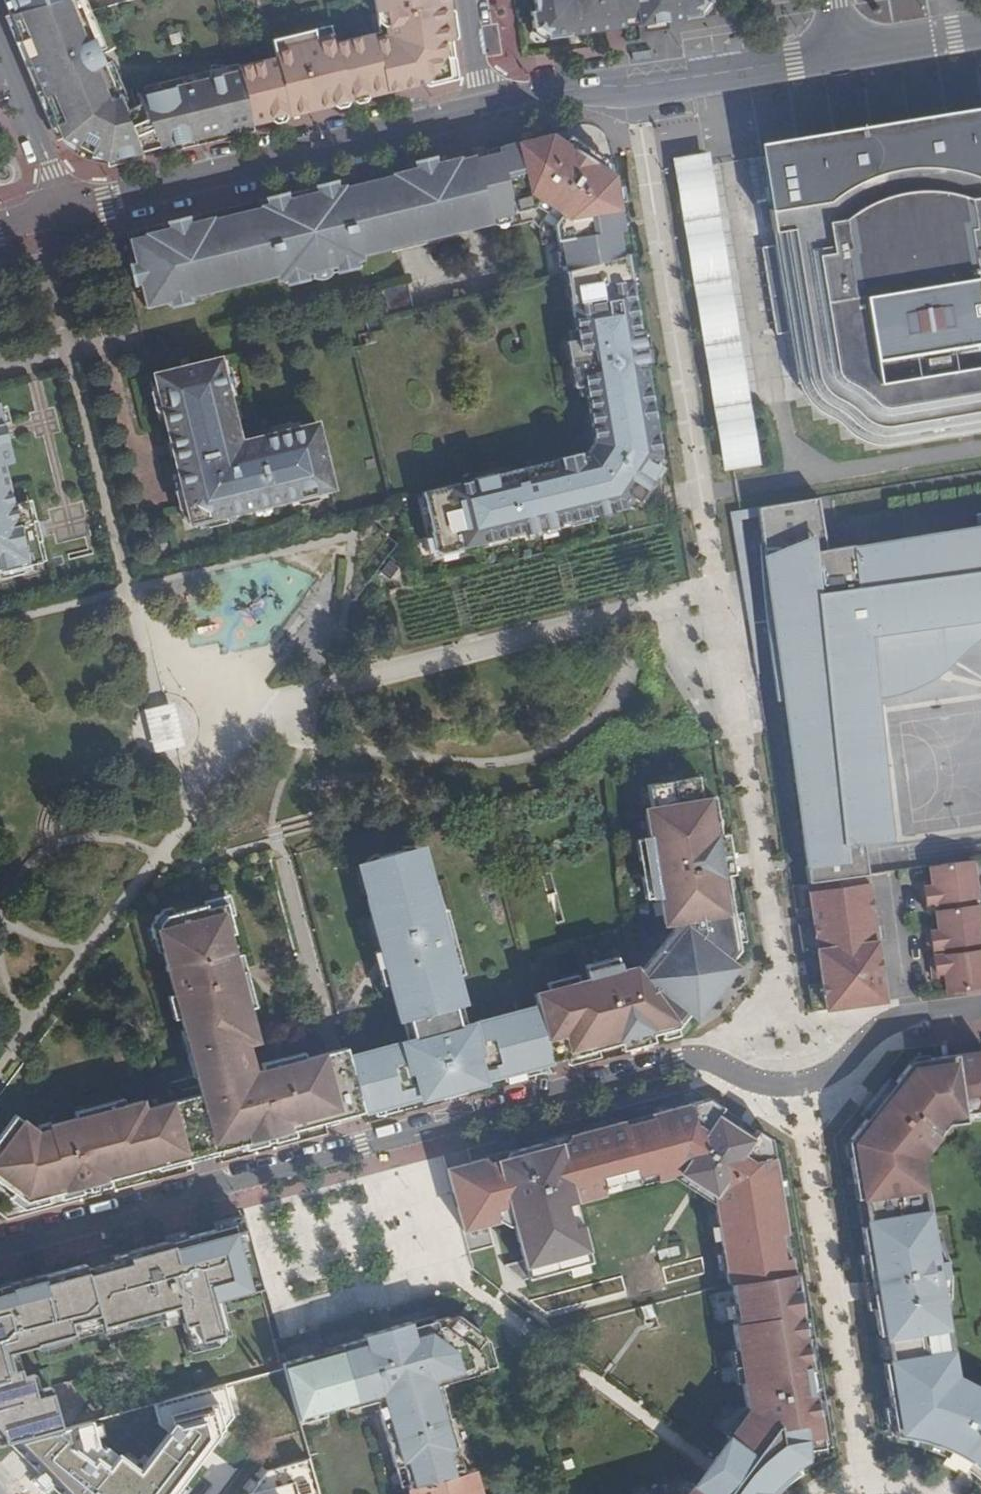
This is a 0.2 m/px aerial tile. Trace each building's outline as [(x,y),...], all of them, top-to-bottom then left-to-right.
[(10,14),(57,0),(4,0),(10,14)] [(78,0),(57,0),(10,14),(62,137),(106,159),(252,124),(238,69),(228,72),(226,64),(210,64),(209,77),(148,92),(144,93),(141,95),(139,98),(139,102),(140,105),(123,109),(78,0)] [(237,65),(238,69),(252,124),(457,76),(450,40),(455,39),(449,0),(372,0),(375,16),(382,17),(387,42),(373,46),(372,38),(333,45),(332,39),(297,48),(294,36),(270,42),(273,57),(237,65)] [(538,15),(534,15),(535,32),(540,32),(550,40),(550,43),(604,34),(603,28),(625,25),(625,21),(639,18),(640,27),(702,17),(702,11),(708,2),(715,1),(714,0),(535,0),(538,15)] [(312,31),(294,36),(297,48),(332,39),(332,35),(314,38),(312,31)] [(760,153),(795,147),(797,144),(801,143),(805,143),(807,146),(809,143),(812,141),(815,141),(818,142),(820,145),(822,142),(824,140),(828,140),(830,142),(980,119),(980,108),(758,142),(760,153)] [(760,153),(761,159),(769,207),(766,207),(772,243),(758,245),(774,333),(786,330),(796,329),(800,354),(804,373),(806,380),(818,400),(837,411),(854,432),(881,436),(980,420),(980,119),(830,142),(828,140),(824,140),(822,142),(820,145),(818,142),(815,141),(812,141),(809,143),(807,146),(805,143),(801,143),(797,144),(795,147),(760,153)] [(560,243),(563,273),(619,259),(614,233),(613,224),(620,223),(613,178),(598,169),(603,160),(566,138),(560,146),(547,137),(485,151),(486,157),(473,159),(491,225),(493,233),(529,224),(538,230),(541,246),(560,243)] [(459,233),(491,225),(473,159),(472,156),(441,164),(405,172),(389,176),(388,179),(342,190),(317,196),(309,198),(309,199),(292,203),(291,201),(286,203),(260,209),(261,211),(212,222),(212,221),(194,225),(160,233),(145,237),(145,239),(129,243),(133,260),(141,294),(145,310),(164,304),(170,307),(215,296),(214,291),(276,276),(276,279),(308,272),(309,279),(314,280),(320,280),(325,277),(328,273),(327,268),(360,260),(359,256),(391,248),(393,253),(461,237),(459,233)] [(403,167),(405,172),(441,164),(439,158),(403,167)] [(689,228),(684,229),(692,278),(697,277),(698,289),(694,289),(703,341),(708,341),(709,353),(705,353),(713,402),(717,401),(720,414),(715,414),(723,465),(754,459),(746,410),(742,411),(740,398),(743,397),(736,348),(731,349),(729,337),(734,336),(725,285),(720,285),(718,274),(722,273),(714,224),(710,224),(708,212),(712,212),(705,167),(704,161),(674,166),(682,217),(686,216),(689,228)] [(315,189),(317,196),(342,190),(341,184),(315,189)] [(259,203),(260,209),(286,203),(285,197),(259,203)] [(159,228),(160,233),(194,225),(193,220),(159,228)] [(622,232),(620,223),(613,224),(614,233),(622,232)] [(628,279),(625,257),(619,259),(563,273),(562,274),(573,335),(575,343),(567,345),(563,346),(570,392),(575,391),(581,389),(583,400),(591,446),(584,456),(421,495),(431,539),(434,556),(450,553),(464,549),(506,540),(520,536),(552,529),(567,526),(589,521),(624,513),(638,490),(644,481),(646,482),(652,472),(650,471),(658,461),(643,371),(638,340),(631,296),(628,279)] [(135,296),(141,294),(133,260),(127,262),(135,296)] [(362,266),(360,260),(327,268),(328,273),(362,266)] [(279,286),(309,279),(308,272),(276,279),(279,286)] [(636,278),(628,279),(631,296),(638,295),(636,278)] [(412,314),(405,287),(380,293),(386,320),(412,314)] [(980,429),(980,420),(881,436),(854,432),(837,411),(818,400),(806,380),(804,373),(800,354),(796,329),(786,330),(794,382),(798,393),(804,402),(810,412),(818,420),(824,426),(831,432),(839,437),(848,441),(858,445),(870,447),(881,447),(980,429)] [(566,336),(567,345),(575,343),(573,335),(566,336)] [(646,339),(638,340),(643,371),(651,369),(646,339)] [(219,358),(155,373),(157,382),(161,396),(166,394),(168,405),(164,406),(167,418),(172,439),(177,458),(182,480),(191,516),(192,523),(200,521),(236,512),(255,507),(276,501),(294,497),(305,494),(304,490),(314,487),(316,491),(330,488),(335,486),(319,421),(303,426),(289,429),(291,435),(281,438),(279,431),(267,434),(253,438),(250,443),(235,435),(239,429),(244,420),(235,421),(232,407),(230,399),(226,383),(220,384),(218,376),(223,375),(220,361),(219,358)] [(228,359),(220,361),(223,375),(218,376),(220,384),(226,383),(230,399),(237,397),(228,359)] [(159,419),(167,418),(164,406),(168,405),(166,394),(161,396),(157,382),(150,384),(159,419)] [(576,400),(583,400),(581,389),(575,391),(576,400)] [(240,405),(232,407),(235,421),(244,420),(240,405)] [(43,562),(37,541),(45,539),(40,518),(32,520),(26,500),(15,504),(5,464),(14,462),(0,408),(0,572),(43,562)] [(265,428),(267,434),(279,431),(281,438),(291,435),(289,429),(303,426),(301,419),(265,428)] [(253,438),(239,429),(235,435),(250,443),(253,438)] [(172,460),(177,458),(172,439),(167,440),(172,460)] [(661,464),(658,461),(650,471),(652,472),(656,474),(661,464)] [(185,518),(191,516),(182,480),(175,481),(185,518)] [(649,484),(646,482),(644,481),(638,490),(642,493),(649,484)] [(332,495),(330,488),(316,491),(314,487),(304,490),(305,494),(294,497),(294,504),(332,495)] [(34,499),(26,500),(32,520),(40,518),(34,499)] [(809,882),(866,874),(871,873),(868,847),(867,842),(889,839),(865,636),(872,635),(879,632),(879,627),(928,620),(927,615),(980,607),(980,528),(857,550),(856,546),(829,551),(820,500),(759,511),(763,547),(760,547),(762,574),(764,598),(766,623),(768,647),(771,673),(777,703),(786,703),(808,863),(806,864),(809,882)] [(277,507),(276,501),(255,507),(255,511),(277,507)] [(238,519),(236,512),(200,521),(201,528),(238,519)] [(590,528),(589,521),(567,526),(568,533),(590,528)] [(554,537),(552,529),(520,536),(522,543),(554,537)] [(51,560),(45,539),(37,541),(43,562),(51,560)] [(451,561),(450,553),(434,556),(431,539),(423,541),(428,566),(451,561)] [(508,547),(506,540),(464,549),(466,556),(508,547)] [(927,615),(928,620),(879,627),(879,632),(872,635),(980,619),(980,607),(927,615)] [(872,635),(865,636),(889,839),(867,842),(868,847),(897,843),(872,635)] [(153,754),(183,746),(172,702),(142,710),(153,754)] [(539,1011),(552,1061),(567,1057),(597,1049),(620,1043),(652,1034),(662,1031),(678,1027),(691,1011),(706,992),(716,980),(731,960),(740,948),(739,940),(734,912),(727,873),(720,833),(714,796),(701,798),(697,775),(647,783),(650,808),(644,809),(649,836),(642,837),(646,860),(648,875),(652,897),(659,896),(663,924),(671,922),(672,931),(643,968),(634,970),(633,967),(620,971),(618,964),(586,972),(588,979),(534,994),(539,1011)] [(720,833),(727,873),(734,872),(727,832),(720,833)] [(646,860),(642,837),(635,839),(638,861),(646,860)] [(404,847),(405,852),(407,858),(423,854),(419,849),(415,847),(409,846),(404,847)] [(392,1046),(349,1056),(364,1110),(376,1107),(414,1097),(442,1089),(466,1083),(507,1073),(546,1062),(552,1061),(539,1011),(503,1020),(502,1017),(472,1025),(466,1027),(461,1008),(467,1007),(469,1006),(460,975),(443,911),(434,882),(430,883),(423,854),(407,858),(405,852),(377,859),(379,866),(362,871),(370,899),(367,899),(382,950),(391,984),(401,1019),(404,1019),(410,1017),(416,1037),(409,1038),(392,1043),(392,1046)] [(360,870),(362,871),(379,866),(377,859),(376,855),(372,856),(367,859),(364,862),(362,865),(360,868),(360,870)] [(920,888),(920,898),(921,903),(927,903),(976,896),(975,890),(971,859),(928,865),(931,886),(922,887),(920,888)] [(806,882),(810,913),(871,905),(866,874),(809,882),(806,882)] [(648,875),(641,876),(644,898),(652,897),(648,875)] [(200,901),(201,907),(204,906),(205,910),(224,904),(227,916),(234,914),(229,893),(200,901)] [(294,1129),(339,1117),(322,1056),(322,1053),(306,1058),(280,1064),(261,1070),(252,1072),(244,1044),(252,1042),(244,1013),(247,1013),(242,995),(235,968),(226,934),(231,933),(227,916),(224,904),(205,910),(204,906),(201,907),(171,915),(161,917),(155,926),(159,941),(156,942),(158,951),(170,996),(176,1018),(179,1031),(180,1035),(185,1033),(198,1076),(194,1078),(199,1096),(171,1103),(183,1155),(213,1148),(214,1151),(243,1143),(294,1129)] [(811,919),(797,921),(802,949),(815,948),(819,982),(808,983),(813,1010),(885,1000),(871,905),(810,913),(811,919)] [(938,944),(980,940),(980,934),(977,905),(935,909),(937,928),(934,928),(925,929),(928,945),(938,944)] [(152,952),(158,951),(156,942),(159,941),(155,926),(161,917),(171,915),(168,906),(157,909),(145,924),(152,952)] [(450,910),(443,911),(460,975),(467,973),(450,910)] [(734,912),(739,940),(746,939),(741,910),(734,912)] [(951,991),(980,987),(980,949),(941,954),(929,956),(931,973),(944,972),(947,992),(951,991)] [(383,985),(391,984),(382,950),(374,951),(383,985)] [(584,965),(586,972),(618,964),(616,956),(584,965)] [(731,960),(716,980),(722,984),(737,965),(731,960)] [(242,965),(235,968),(242,995),(248,993),(242,965)] [(706,992),(691,1011),(696,1016),(712,997),(706,992)] [(168,1020),(176,1018),(170,996),(163,997),(168,1020)] [(472,1025),(467,1007),(461,1008),(466,1027),(472,1025)] [(404,1019),(409,1038),(416,1037),(410,1017),(404,1019)] [(678,1027),(662,1031),(665,1039),(680,1035),(678,1027)] [(188,1081),(194,1078),(198,1076),(185,1033),(180,1035),(179,1031),(176,1032),(188,1081)] [(652,1034),(620,1043),(622,1050),(654,1042),(652,1034)] [(334,1050),(322,1053),(322,1056),(348,1049),(347,1046),(334,1050)] [(349,1114),(364,1110),(349,1056),(348,1049),(322,1056),(339,1117),(349,1114)] [(597,1049),(567,1057),(569,1064),(599,1056),(597,1049)] [(259,1063),(261,1070),(280,1064),(306,1058),(305,1051),(259,1063)] [(980,1111),(980,1051),(927,1058),(928,1062),(909,1065),(895,1082),(866,1119),(850,1139),(852,1154),(849,1155),(853,1182),(860,1181),(863,1197),(868,1225),(861,1226),(865,1253),(874,1307),(879,1334),(885,1333),(890,1361),(893,1377),(886,1378),(890,1405),(894,1428),(895,1436),(921,1440),(933,1444),(968,1461),(980,1472),(980,1388),(966,1382),(965,1385),(957,1382),(952,1352),(955,1352),(950,1321),(947,1322),(944,1307),(939,1277),(948,1276),(945,1260),(937,1262),(932,1233),(929,1218),(932,1217),(928,1188),(925,1188),(920,1159),(918,1151),(924,1143),(928,1146),(937,1135),(942,1129),(938,1126),(942,1121),(952,1120),(952,1123),(967,1121),(966,1113),(980,1111)] [(915,1057),(909,1065),(928,1062),(927,1058),(927,1055),(915,1057)] [(547,1068),(546,1062),(507,1073),(508,1078),(547,1068)] [(860,1115),(866,1119),(895,1082),(890,1078),(860,1115)] [(467,1089),(466,1083),(442,1089),(444,1095),(467,1089)] [(416,1103),(414,1097),(376,1107),(378,1113),(416,1103)] [(485,1157),(446,1168),(462,1230),(470,1228),(485,1224),(494,1222),(493,1217),(510,1212),(514,1224),(523,1260),(504,1265),(505,1267),(521,1280),(566,1268),(587,1263),(591,1261),(581,1224),(572,1227),(566,1204),(575,1201),(601,1195),(600,1190),(602,1186),(655,1172),(657,1180),(671,1176),(680,1173),(713,1194),(715,1204),(718,1224),(721,1239),(723,1252),(726,1268),(729,1283),(733,1283),(793,1273),(790,1257),(784,1258),(780,1234),(786,1232),(780,1195),(777,1180),(770,1138),(756,1128),(753,1133),(750,1139),(716,1117),(720,1111),(722,1107),(708,1098),(662,1110),(656,1112),(650,1113),(651,1116),(624,1123),(623,1120),(568,1135),(565,1141),(551,1145),(545,1141),(508,1151),(504,1157),(490,1161),(485,1157)] [(73,1121),(121,1107),(120,1101),(71,1115),(73,1121)] [(171,1103),(143,1111),(141,1102),(121,1107),(73,1121),(46,1128),(48,1132),(35,1136),(30,1133),(11,1119),(0,1132),(0,1188),(10,1195),(21,1203),(43,1197),(57,1194),(76,1188),(74,1185),(106,1177),(107,1180),(156,1167),(155,1162),(183,1155),(171,1103)] [(716,1117),(750,1139),(753,1133),(720,1111),(716,1117)] [(967,1121),(980,1119),(980,1111),(966,1113),(967,1121)] [(623,1120),(624,1123),(651,1116),(650,1113),(623,1120)] [(952,1123),(952,1120),(942,1121),(938,1126),(942,1129),(937,1135),(939,1136),(945,1128),(953,1127),(952,1123)] [(35,1136),(48,1132),(46,1128),(45,1124),(35,1127),(30,1133),(35,1136)] [(296,1137),(294,1129),(243,1143),(245,1149),(296,1137)] [(547,1138),(545,1141),(551,1145),(565,1141),(568,1135),(568,1133),(547,1138)] [(852,1154),(850,1139),(844,1147),(845,1155),(849,1155),(852,1154)] [(928,1146),(924,1143),(918,1151),(920,1159),(927,1158),(926,1152),(930,1147),(928,1146)] [(215,1156),(214,1151),(213,1148),(183,1155),(186,1163),(215,1156)] [(484,1155),(485,1157),(490,1161),(504,1157),(508,1151),(504,1150),(484,1155)] [(186,1163),(183,1155),(155,1162),(156,1167),(158,1171),(186,1163)] [(655,1172),(602,1186),(600,1190),(601,1195),(657,1180),(655,1172)] [(680,1173),(671,1176),(715,1204),(713,1194),(680,1173)] [(76,1188),(57,1194),(58,1201),(109,1187),(107,1180),(106,1177),(74,1185),(76,1188)] [(785,1179),(777,1180),(780,1195),(787,1194),(785,1179)] [(853,1182),(856,1198),(861,1226),(868,1225),(863,1197),(860,1181),(853,1182)] [(21,1203),(10,1195),(6,1201),(19,1211),(46,1204),(43,1197),(21,1203)] [(581,1224),(575,1201),(566,1204),(572,1227),(581,1224)] [(510,1212),(493,1217),(494,1222),(499,1220),(509,1226),(514,1224),(510,1212)] [(261,1288),(242,1222),(167,1242),(166,1241),(111,1256),(112,1261),(86,1269),(84,1264),(43,1275),(43,1274),(0,1285),(0,1442),(6,1449),(64,1432),(51,1391),(40,1394),(35,1378),(23,1382),(20,1372),(13,1374),(8,1357),(15,1355),(37,1349),(38,1353),(75,1342),(74,1341),(72,1333),(100,1324),(101,1329),(128,1321),(130,1329),(179,1315),(184,1333),(191,1331),(197,1350),(217,1345),(215,1338),(228,1333),(219,1299),(261,1288)] [(485,1224),(470,1228),(472,1235),(487,1231),(485,1224)] [(718,1224),(711,1225),(714,1241),(721,1239),(718,1224)] [(780,1234),(784,1258),(790,1257),(786,1232),(780,1234)] [(937,1232),(932,1233),(937,1262),(945,1260),(948,1276),(939,1277),(944,1307),(949,1306),(950,1276),(947,1260),(937,1232)] [(658,1250),(662,1262),(682,1256),(679,1244),(658,1250)] [(716,1254),(719,1269),(726,1268),(723,1252),(716,1254)] [(865,1253),(858,1254),(867,1308),(874,1307),(865,1253)] [(587,1263),(566,1268),(568,1275),(589,1270),(587,1263)] [(767,1487),(779,1472),(788,1459),(796,1466),(806,1459),(806,1450),(810,1449),(823,1447),(818,1413),(816,1400),(801,1312),(797,1312),(791,1313),(787,1291),(794,1290),(797,1289),(794,1273),(793,1273),(733,1283),(736,1303),(739,1318),(739,1322),(733,1323),(738,1349),(743,1380),(747,1407),(747,1409),(730,1437),(730,1439),(734,1441),(724,1455),(715,1466),(699,1489),(695,1486),(694,1487),(682,1493),(762,1493),(767,1487)] [(794,1290),(787,1291),(791,1313),(797,1312),(794,1290)] [(739,1318),(736,1303),(729,1304),(731,1320),(739,1318)] [(281,1361),(283,1366),(292,1395),(293,1399),(299,1422),(300,1422),(317,1417),(316,1412),(333,1407),(345,1404),(347,1409),(377,1400),(384,1398),(387,1411),(380,1413),(396,1466),(403,1465),(408,1485),(411,1493),(479,1493),(472,1468),(463,1471),(458,1472),(453,1454),(458,1453),(448,1419),(444,1420),(441,1408),(445,1407),(446,1406),(439,1381),(437,1376),(453,1371),(455,1377),(455,1378),(477,1372),(478,1372),(477,1370),(493,1365),(496,1364),(489,1340),(478,1333),(477,1328),(459,1314),(447,1318),(447,1315),(435,1318),(433,1314),(409,1321),(409,1320),(362,1333),(363,1336),(339,1343),(341,1348),(325,1353),(312,1356),(311,1353),(281,1361)] [(72,1333),(74,1341),(102,1333),(104,1337),(130,1329),(128,1321),(101,1329),(100,1324),(72,1333)] [(191,1331),(184,1333),(190,1352),(197,1350),(191,1331)] [(893,1377),(890,1361),(885,1333),(879,1334),(883,1362),(886,1378),(893,1377)] [(324,1347),(325,1353),(341,1348),(339,1343),(324,1347)] [(743,1380),(738,1349),(731,1350),(736,1382),(743,1380)] [(13,1374),(20,1372),(15,1355),(8,1357),(13,1374)] [(493,1365),(477,1370),(478,1372),(477,1372),(477,1374),(494,1369),(493,1365)] [(453,1371),(437,1376),(439,1381),(455,1377),(453,1371)] [(6,1449),(49,1493),(179,1493),(235,1418),(225,1384),(153,1405),(156,1425),(172,1436),(143,1476),(102,1447),(97,1422),(64,1432),(6,1449)] [(384,1398),(377,1400),(380,1413),(387,1411),(384,1398)] [(890,1405),(883,1406),(887,1430),(894,1428),(890,1405)] [(334,1412),(333,1407),(316,1412),(317,1417),(334,1412)] [(725,1434),(730,1437),(747,1409),(747,1407),(739,1409),(725,1434)] [(921,1440),(919,1447),(963,1466),(980,1482),(980,1472),(968,1461),(933,1444),(921,1440)] [(796,1466),(788,1459),(779,1472),(787,1478),(793,1472),(800,1468),(813,1461),(810,1449),(806,1450),(806,1459),(796,1466)] [(463,1471),(458,1453),(453,1454),(458,1472),(463,1471)] [(310,1459),(266,1471),(250,1493),(320,1493),(310,1459)] [(403,1465),(396,1466),(401,1487),(408,1485),(403,1465)] [(679,1493),(682,1493),(694,1487),(687,1485),(678,1488),(679,1493)]
